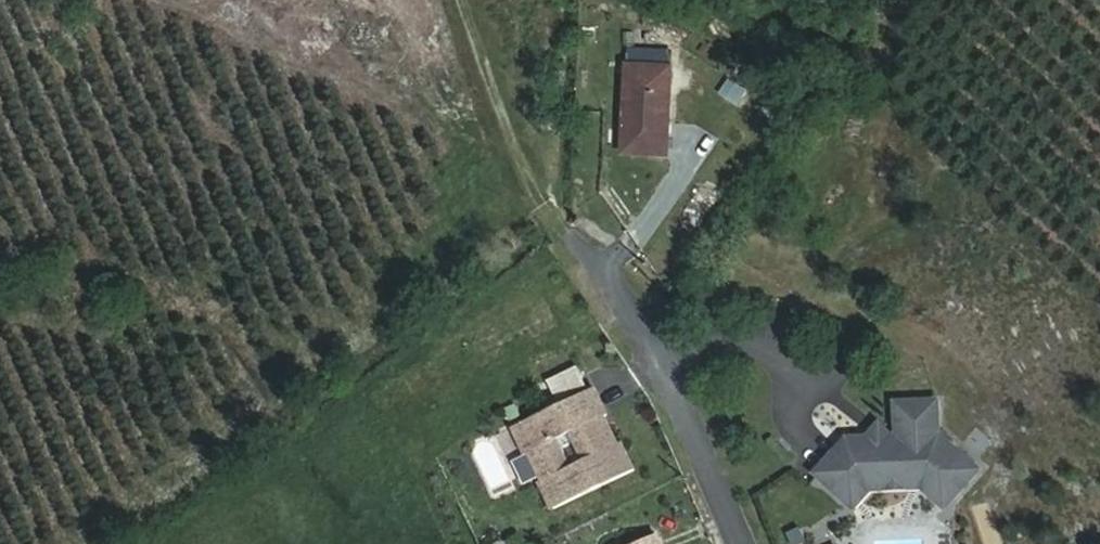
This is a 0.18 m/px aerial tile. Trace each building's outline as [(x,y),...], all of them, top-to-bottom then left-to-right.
[(628,67),(624,153),(667,155),(671,69),(628,67)] [(562,403),(591,389),(580,364),(550,378),(562,403)] [(549,421),(529,431),(565,505),(632,472),(616,440),(598,449),(589,430),(612,419),(596,386),(591,389),(562,403),(544,411),(549,421)] [(816,474),(845,501),(855,490),(855,480),(860,473),(880,473),(886,478),(904,478),(909,473),(930,473),(940,482),(939,491),(950,502),(977,474),(953,450),(953,446),(945,438),(941,438),(940,437),(940,404),(899,404),(899,438),(892,438),(885,445),(880,445),(874,438),(850,438),(816,474)] [(524,421),(529,431),(549,421),(544,411),(524,421)]
